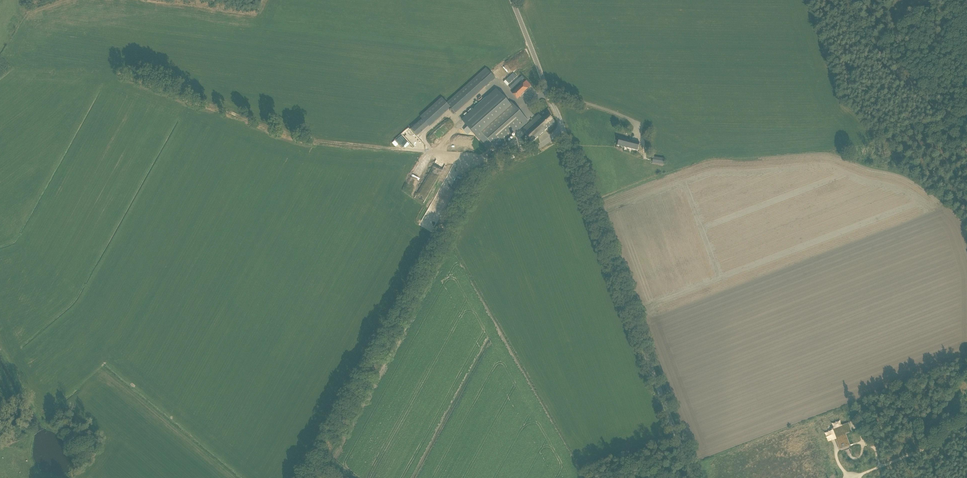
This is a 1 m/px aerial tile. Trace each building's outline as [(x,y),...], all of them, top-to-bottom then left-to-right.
[(486,67),(477,76),(486,86),(496,78),(486,67)] [(523,83),(512,93),(517,99),(521,95),(521,94),(531,85),(526,81),(523,83)] [(496,89),(461,120),(467,127),(470,130),(474,134),(479,130),(495,149),(497,151),(529,122),(527,120),(511,102),(509,103),(496,89)] [(522,130),(533,142),(555,122),(547,112),(541,117),(539,114),(522,130)] [(467,127),(463,131),(467,135),(471,131),(470,130),(467,127)] [(619,137),(618,145),(622,146),(638,150),(639,147),(640,142),(624,139),(619,137)] [(633,171),(649,174),(651,165),(635,162),(633,171)] [(849,422),(831,429),(839,450),(850,446),(846,434),(852,432),(849,422)]
